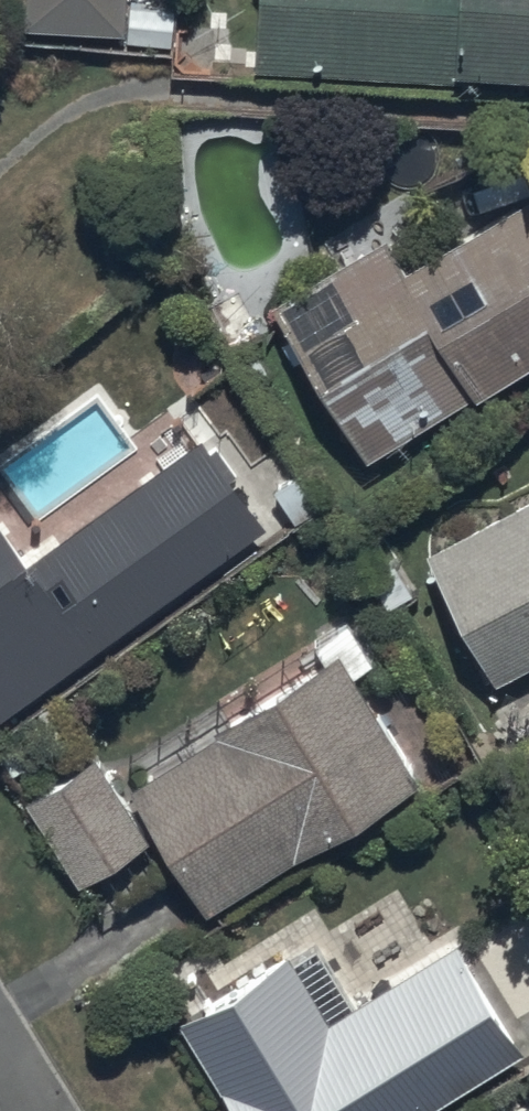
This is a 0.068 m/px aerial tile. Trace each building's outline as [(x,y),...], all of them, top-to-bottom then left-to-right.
[(25,30),(127,34),(126,46),(173,47),(175,13),(125,12),(126,0),(26,0),(25,30)] [(254,76),(453,87),(454,72),(528,77),(528,0),(259,0),(254,76)] [(528,369),(528,197),(406,274),(387,243),(272,314),(368,469),(528,369)] [(263,543),(201,453),(31,570),(0,525),(0,724),(263,543)] [(498,693),(528,676),(528,509),(428,564),(498,693)] [(210,924),(417,789),(350,688),(375,671),(349,631),(315,652),(324,665),(125,795),(210,924)] [(148,847),(91,765),(24,812),(80,894),(148,847)] [(524,1055),(459,943),(351,1011),(318,958),(294,973),(284,957),(176,1024),(230,1110),(434,1110),(524,1055)]
